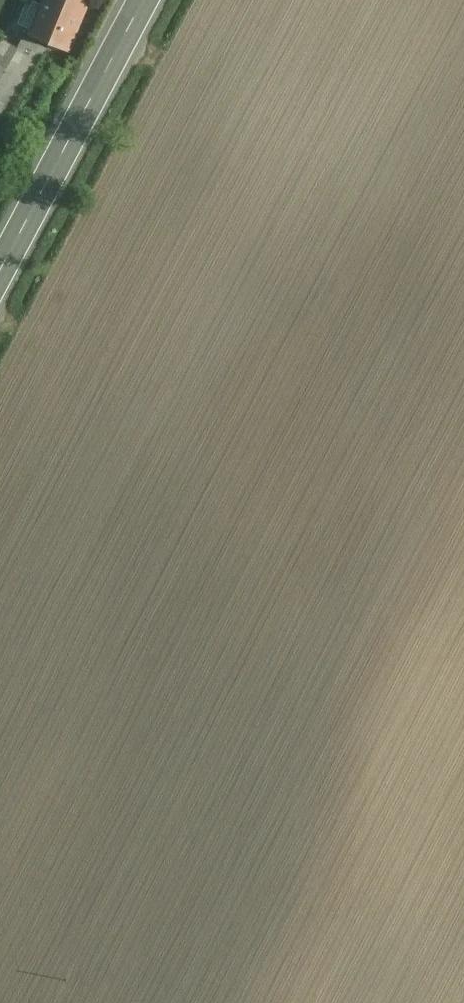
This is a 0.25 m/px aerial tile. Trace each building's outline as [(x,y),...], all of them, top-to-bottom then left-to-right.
[(41,3),(33,0),(26,0),(16,23),(31,29),(29,33),(67,48),(87,0),(43,0),(41,3)] [(0,62),(0,129),(45,45),(23,34),(6,66),(0,62)]
